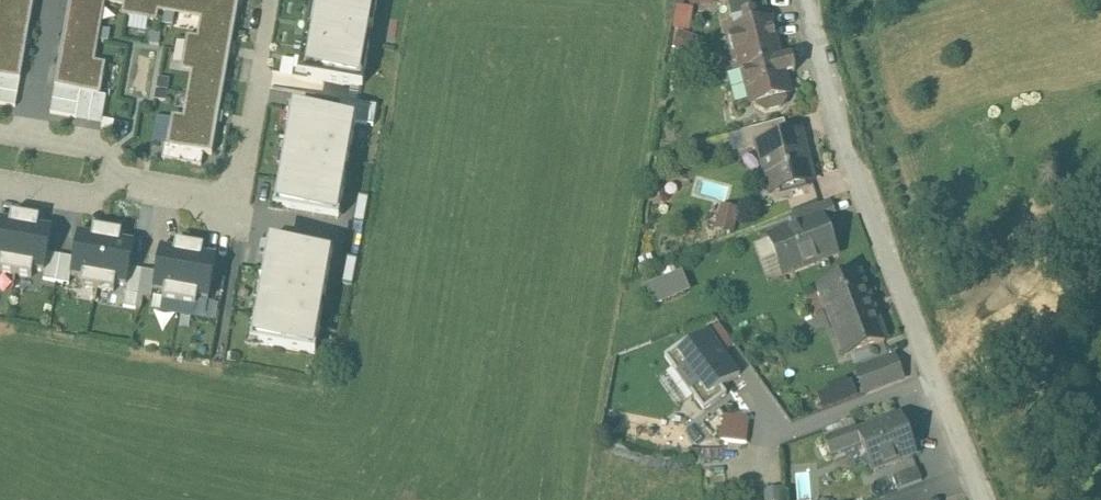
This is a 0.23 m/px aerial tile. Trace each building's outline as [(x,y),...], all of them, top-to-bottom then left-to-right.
[(0,7),(0,14),(31,20),(35,0),(1,0),(0,7)] [(66,26),(98,32),(104,1),(110,2),(110,0),(71,0),(66,26)] [(110,2),(127,6),(125,16),(154,21),(155,10),(173,13),(175,0),(110,0),(110,2)] [(173,13),(203,19),(202,25),(234,31),(240,0),(175,0),(173,13)] [(298,77),(363,88),(378,0),(312,0),(298,77)] [(732,19),(744,15),(754,13),(767,9),(765,0),(727,0),(732,19)] [(682,5),(678,27),(689,29),(693,7),(682,5)] [(754,13),(744,15),(747,27),(727,32),(735,62),(740,61),(752,106),(757,104),(758,108),(766,112),(782,108),(786,101),(785,97),(790,96),(786,79),(787,79),(779,48),(778,48),(770,21),(757,24),(754,13)] [(0,14),(0,79),(20,82),(31,20),(0,14)] [(234,31),(202,25),(199,42),(188,41),(183,69),(194,70),(191,88),(223,93),(234,31)] [(98,32),(66,26),(55,88),(81,93),(94,95),(99,96),(104,68),(92,66),(98,32)] [(0,79),(0,92),(18,95),(20,82),(0,79)] [(81,93),(55,88),(53,101),(79,105),(81,93)] [(223,93),(191,88),(185,122),(173,120),(169,147),(167,146),(167,148),(203,154),(212,156),(223,93)] [(18,95),(0,92),(0,105),(16,108),(18,95)] [(79,105),(76,119),(89,121),(94,95),(81,93),(79,105)] [(99,96),(94,95),(89,121),(103,123),(107,97),(99,96)] [(76,119),(79,105),(53,101),(50,114),(76,119)] [(341,101),(338,119),(356,123),(373,126),(376,107),(341,101)] [(338,119),(292,111),(274,210),(339,222),(356,123),(338,119)] [(784,121),(742,133),(746,150),(759,146),(759,145),(789,137),(784,121)] [(789,137),(759,145),(759,146),(772,193),(812,183),(799,134),(789,137)] [(201,167),(203,154),(167,148),(164,148),(162,160),(201,167)] [(828,203),(791,217),(796,229),(820,220),(822,225),(835,221),(828,203)] [(724,204),(718,228),(735,232),(741,208),(724,204)] [(16,276),(26,218),(12,215),(10,223),(0,221),(0,273),(16,276)] [(39,220),(26,218),(16,276),(31,279),(33,271),(45,274),(48,255),(53,231),(38,228),(39,220)] [(796,229),(769,239),(783,276),(795,272),(794,272),(836,255),(830,240),(826,238),(822,225),(820,220),(796,229)] [(71,278),(82,280),(81,287),(97,290),(108,233),(94,230),(92,237),(78,235),(74,260),(71,278)] [(134,245),(120,242),(121,235),(108,233),(97,290),(114,293),(115,286),(126,288),(129,269),(134,245)] [(153,293),(164,295),(163,302),(180,305),(190,247),(177,244),(175,252),(161,250),(153,293)] [(333,256),(269,245),(250,344),(315,356),(333,256)] [(195,307),(197,300),(208,302),(216,260),(202,257),(203,249),(190,247),(180,305),(195,307)] [(61,257),(48,255),(45,274),(43,281),(56,284),(61,257)] [(74,260),(61,257),(56,284),(69,286),(71,278),(74,260)] [(142,272),(129,269),(126,288),(122,309),(135,311),(142,272)] [(689,293),(681,273),(646,288),(654,307),(689,293)] [(859,275),(820,290),(846,356),(885,341),(859,275)] [(689,344),(669,358),(706,412),(726,397),(723,393),(742,379),(711,334),(691,348),(689,344)] [(894,357),(856,372),(865,395),(903,380),(894,357)] [(826,408),(862,399),(856,378),(821,387),(826,408)] [(751,444),(755,418),(729,414),(726,440),(751,444)] [(902,418),(859,434),(857,429),(824,441),(831,458),(862,447),(871,472),(916,455),(902,418)] [(917,470),(893,479),(898,491),(922,482),(917,470)]
